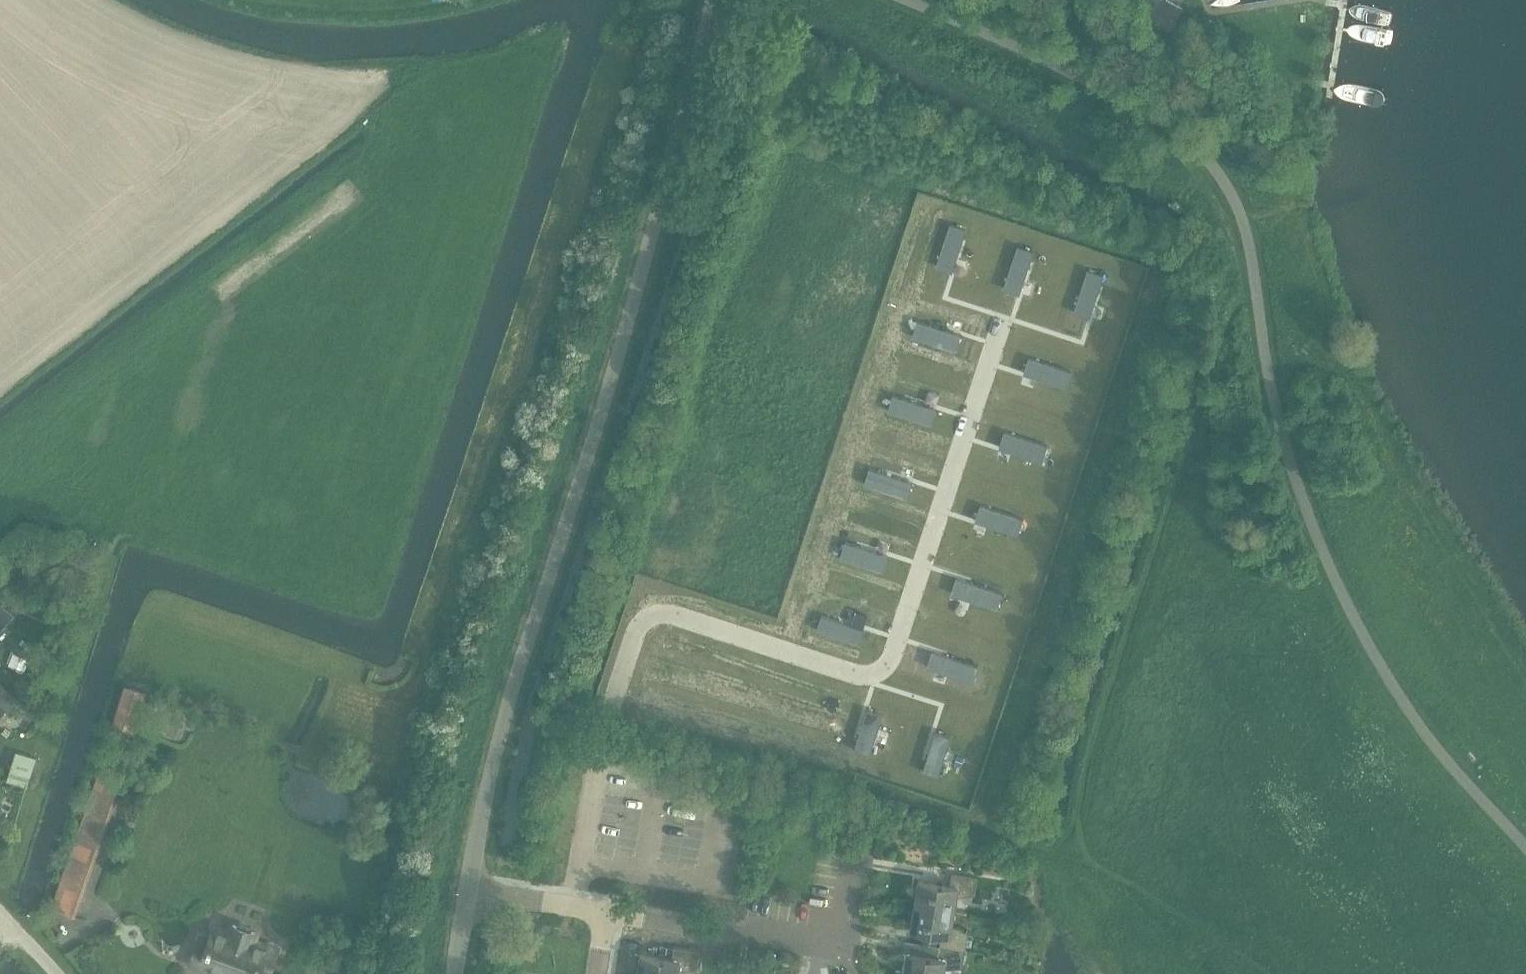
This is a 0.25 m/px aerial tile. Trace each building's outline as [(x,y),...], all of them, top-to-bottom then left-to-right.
[(1159,11),(1173,19),(1180,5),(1171,0),(1165,0),(1159,11)] [(950,224),(937,266),(952,271),(966,229),(950,224)] [(1018,246),(1004,288),(1019,293),(1033,251),(1018,246)] [(1088,270),(1074,312),(1089,317),(1103,275),(1088,270)] [(918,321),(913,336),(955,350),(960,335),(918,321)] [(1029,358),(1024,373),(1066,387),(1071,372),(1029,358)] [(893,395),(888,411),(931,424),(936,409),(893,395)] [(1005,432),(1000,447),(1042,461),(1047,446),(1005,432)] [(869,468),(864,484),(907,498),(912,482),(869,468)] [(980,505),(975,520),(977,521),(1018,534),(1023,519),(983,506),(980,505)] [(845,542),(840,557),(883,571),(888,556),(845,542)] [(956,578),(951,593),(997,608),(1002,593),(956,578)] [(13,613),(1,602),(4,598),(0,595),(0,627),(13,613)] [(822,615),(817,630),(859,644),(864,629),(822,615)] [(932,651),(927,667),(973,682),(978,667),(932,651)] [(2,723),(9,714),(10,715),(16,708),(31,721),(37,713),(0,683),(0,722),(2,723)] [(124,685),(112,724),(135,731),(147,691),(124,685)] [(35,710),(45,717),(51,706),(41,700),(35,710)] [(867,710),(854,749),(863,752),(870,754),(882,715),(878,713),(867,710)] [(935,732),(923,771),(938,776),(951,736),(935,732)] [(7,779),(27,785),(35,757),(16,751),(7,779)] [(52,906),(72,913),(122,772),(102,765),(52,906)] [(916,879),(912,903),(953,910),(955,894),(973,892),(976,876),(950,871),(948,884),(916,879)] [(940,933),(938,945),(963,949),(966,930),(951,923),(953,910),(912,903),(908,928),(940,933)] [(188,966),(212,973),(271,973),(282,946),(259,938),(261,932),(230,920),(228,926),(214,921),(209,937),(199,934),(188,966)] [(636,973),(678,973),(679,970),(695,968),(699,949),(671,945),(669,956),(640,952),(636,973)] [(901,973),(942,973),(944,967),(961,965),(963,949),(938,945),(936,957),(905,952),(901,973)] [(368,972),(336,962),(339,967),(336,973),(368,973),(368,972)]
